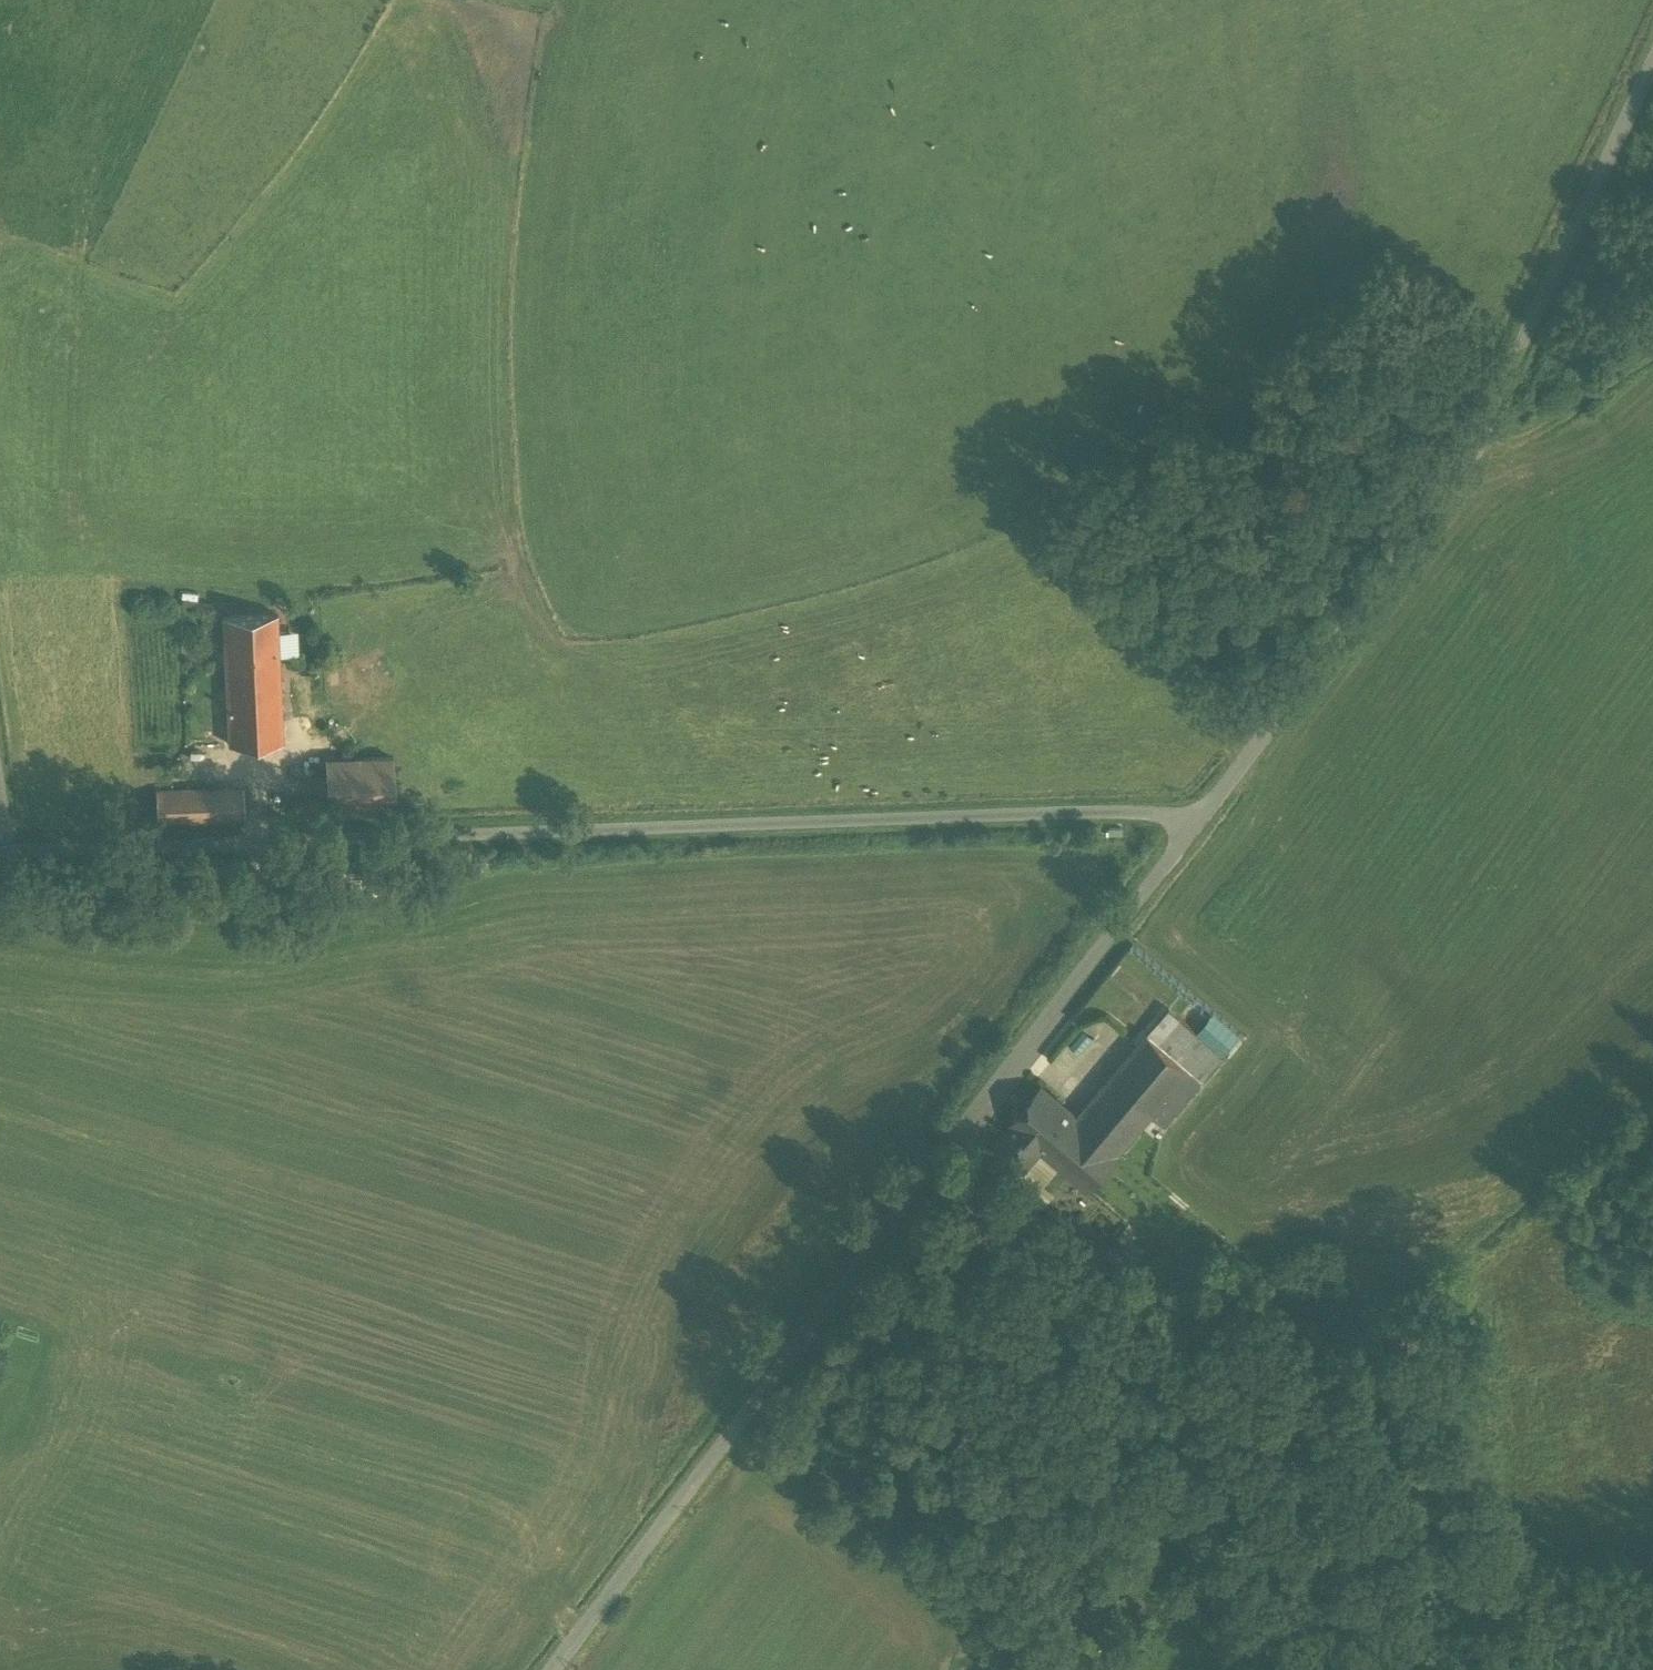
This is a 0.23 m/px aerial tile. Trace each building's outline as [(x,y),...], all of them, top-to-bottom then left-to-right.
[(277,614),(223,616),(229,744),(283,741),(277,614)] [(392,756),(326,759),(328,800),(328,814),(394,812),(392,756)] [(244,787),(156,790),(157,820),(245,817),(244,787)] [(296,815),(328,814),(328,800),(295,801),(296,815)] [(1159,1020),(1147,1034),(1202,1080),(1224,1054),(1179,1016),(1176,1014),(1175,1016),(1177,1017),(1168,1028),(1159,1020)] [(1147,1034),(1077,1117),(1126,1158),(1134,1148),(1140,1153),(1202,1080),(1147,1034)] [(1045,1153),(1076,1116),(1042,1087),(993,1144),(1021,1168),(1023,1169),(1040,1148),(1045,1153)] [(1126,1158),(1077,1117),(1076,1116),(1045,1153),(1058,1164),(1130,1224),(1161,1188),(1126,1158)] [(1045,1153),(1040,1148),(1023,1169),(1021,1168),(1011,1180),(1041,1206),(1052,1193),(1041,1184),(1058,1164),(1045,1153)]
